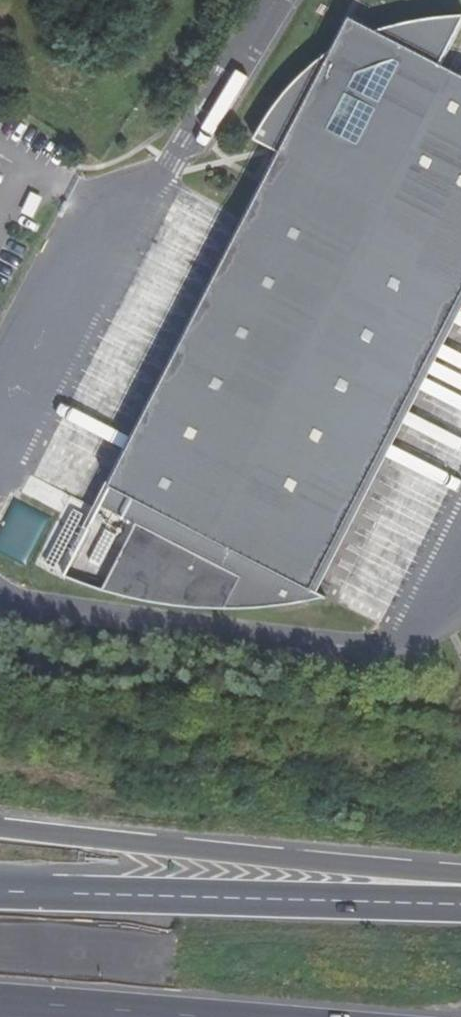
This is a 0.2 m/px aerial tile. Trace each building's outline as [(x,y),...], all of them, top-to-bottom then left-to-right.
[(445,67),(460,38),(460,20),(456,21),(442,22),(425,24),(404,28),(384,35),(356,22),(344,45),(330,56),(317,67),(303,79),(290,93),(280,108),(270,124),(260,144),(286,156),(106,511),(139,527),(106,595),(114,598),(132,602),(147,605),(168,607),(189,609),(214,612),(244,612),(270,610),(294,608),(315,604),(328,599),(319,595),(460,318),(460,75),(445,67)] [(30,191),(23,213),(36,217),(43,195),(30,191)] [(444,356),(460,365),(460,351),(449,345),(444,356)] [(96,496),(102,484),(47,460),(42,473),(96,496)] [(388,463),(383,475),(436,499),(442,487),(388,463)] [(327,599),(383,621),(407,562),(396,557),(403,539),(378,529),(387,509),(367,501),(327,599)]
